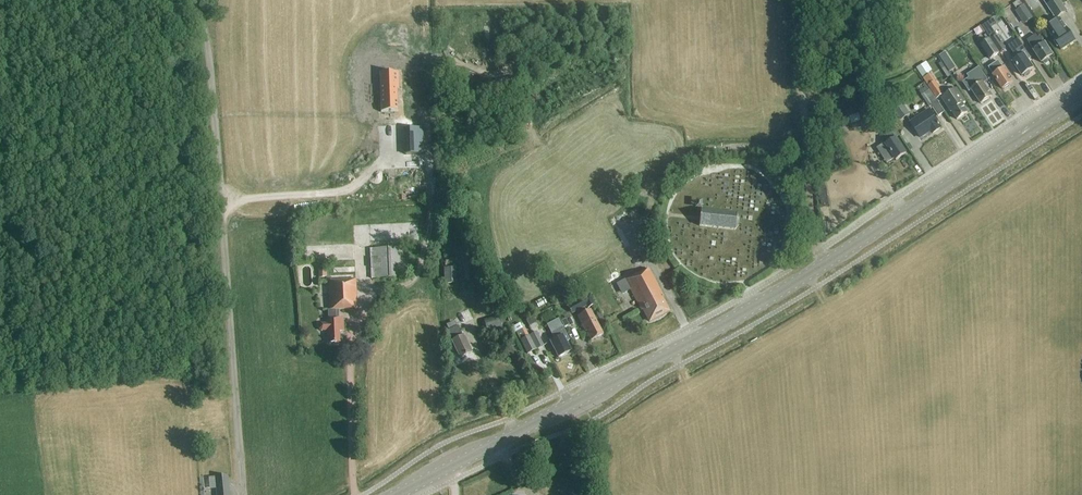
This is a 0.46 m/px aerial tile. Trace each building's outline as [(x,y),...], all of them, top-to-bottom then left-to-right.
[(1032,19),(1024,6),(1016,11),(1024,24),(1032,19)] [(1061,50),(1075,41),(1063,23),(1049,32),(1054,40),(1061,50)] [(990,39),(1000,53),(1006,49),(993,29),(987,33),(990,39)] [(1052,56),(1045,44),(1044,44),(1040,37),(1038,38),(1036,35),(1027,41),(1034,51),(1042,63),(1043,62),(1044,64),(1046,65),(1048,63),(1048,61),(1047,59),(1052,56)] [(1000,53),(990,39),(981,45),(990,59),(1000,53)] [(1033,69),(1023,56),(1022,56),(1019,51),(1023,48),(1018,40),(1009,46),(1018,59),(1013,62),(1022,76),(1024,75),(1025,77),(1026,77),(1029,76),(1029,74),(1028,72),(1033,69)] [(945,53),(939,57),(945,66),(951,62),(945,53)] [(1002,90),(1013,83),(1003,69),(1002,70),(998,63),(992,67),(996,74),(993,76),(1002,90)] [(977,76),(972,79),(971,80),(976,87),(971,90),(981,104),(992,97),(982,83),(981,81),(986,77),(981,68),(975,72),(977,76)] [(385,85),(379,85),(380,114),(398,113),(397,88),(400,88),(399,73),(384,74),(385,85)] [(929,85),(937,98),(944,94),(935,81),(931,74),(924,78),(928,85),(929,85)] [(938,116),(945,112),(937,100),(925,83),(917,88),(929,107),(931,106),(938,116)] [(968,113),(959,101),(962,99),(957,93),(953,96),(952,95),(947,99),(952,106),(949,108),(957,120),(968,113)] [(901,103),(892,109),(901,121),(909,115),(901,103)] [(933,134),(940,129),(938,126),(939,125),(930,111),(911,124),(920,138),(931,131),(933,134)] [(421,132),(404,133),(405,156),(422,155),(421,132)] [(887,156),(891,153),(896,161),(906,154),(896,139),(891,132),(884,136),(889,143),(881,149),(881,151),(884,156),(887,156)] [(453,208),(444,210),(447,223),(456,221),(453,208)] [(739,220),(737,215),(736,215),(701,211),(699,227),(734,231),(735,230),(738,226),(738,225),(739,220)] [(371,279),(408,278),(406,247),(370,249),(371,279)] [(318,269),(319,277),(327,277),(326,268),(318,269)] [(443,268),(444,285),(453,284),(452,268),(443,268)] [(649,322),(669,312),(661,298),(663,297),(649,270),(642,273),(641,272),(625,280),(640,309),(642,308),(649,322)] [(326,319),(327,324),(321,324),(319,326),(319,330),(321,332),(327,332),(327,336),(328,336),(329,344),(340,343),(339,332),(344,332),(343,319),(337,319),(337,311),(358,310),(357,279),(327,280),(329,319),(326,319)] [(574,324),(568,311),(560,314),(566,327),(574,324)] [(595,320),(591,312),(578,319),(582,326),(586,333),(587,333),(591,341),(603,335),(595,320)] [(500,317),(484,322),(487,333),(504,329),(500,317)] [(555,340),(550,342),(558,358),(570,352),(566,343),(569,341),(558,320),(547,325),(555,340)] [(452,342),(460,359),(471,354),(463,337),(458,327),(447,332),(452,342)] [(527,354),(544,345),(537,332),(520,340),(527,354)] [(228,477),(215,478),(217,494),(229,494),(228,477)]
